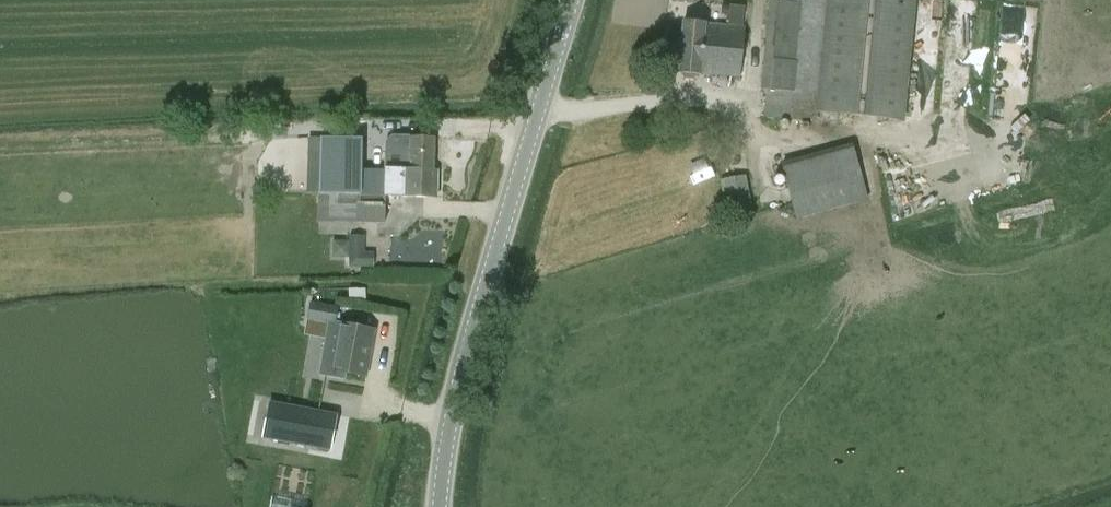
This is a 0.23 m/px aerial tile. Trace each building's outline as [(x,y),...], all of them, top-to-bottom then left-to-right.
[(760,89),(766,90),(763,117),(816,123),(817,113),(904,121),(916,0),(782,0),(781,2),(768,0),(760,89)] [(978,0),(954,0),(951,65),(975,66),(978,0)] [(721,14),(728,15),(728,16),(743,17),(744,5),(729,4),(729,5),(722,5),(721,14)] [(683,22),(680,47),(742,53),(744,27),(704,24),(683,22)] [(680,73),(684,79),(693,80),(697,75),(700,75),(739,79),(742,53),(680,47),(678,72),(680,73)] [(399,151),(398,169),(433,170),(434,138),(410,137),(409,152),(399,151)] [(320,168),(319,194),(359,195),(360,169),(361,139),(320,138),(320,168)] [(779,162),(791,204),(796,220),(868,199),(851,144),(779,162)] [(359,195),(319,194),(318,222),(385,224),(385,197),(437,198),(437,180),(433,180),(433,170),(398,169),(385,169),(384,197),(359,196),(359,195)] [(752,211),(746,175),(723,179),(723,180),(720,180),(722,193),(725,192),(729,215),(752,211)] [(374,253),(364,253),(365,236),(349,236),(348,267),(373,268),(374,253)] [(310,301),(306,320),(334,325),(338,307),(310,301)] [(373,330),(338,324),(330,369),(364,376),(373,330)] [(333,445),(340,412),(274,396),(267,430),(333,445)]
